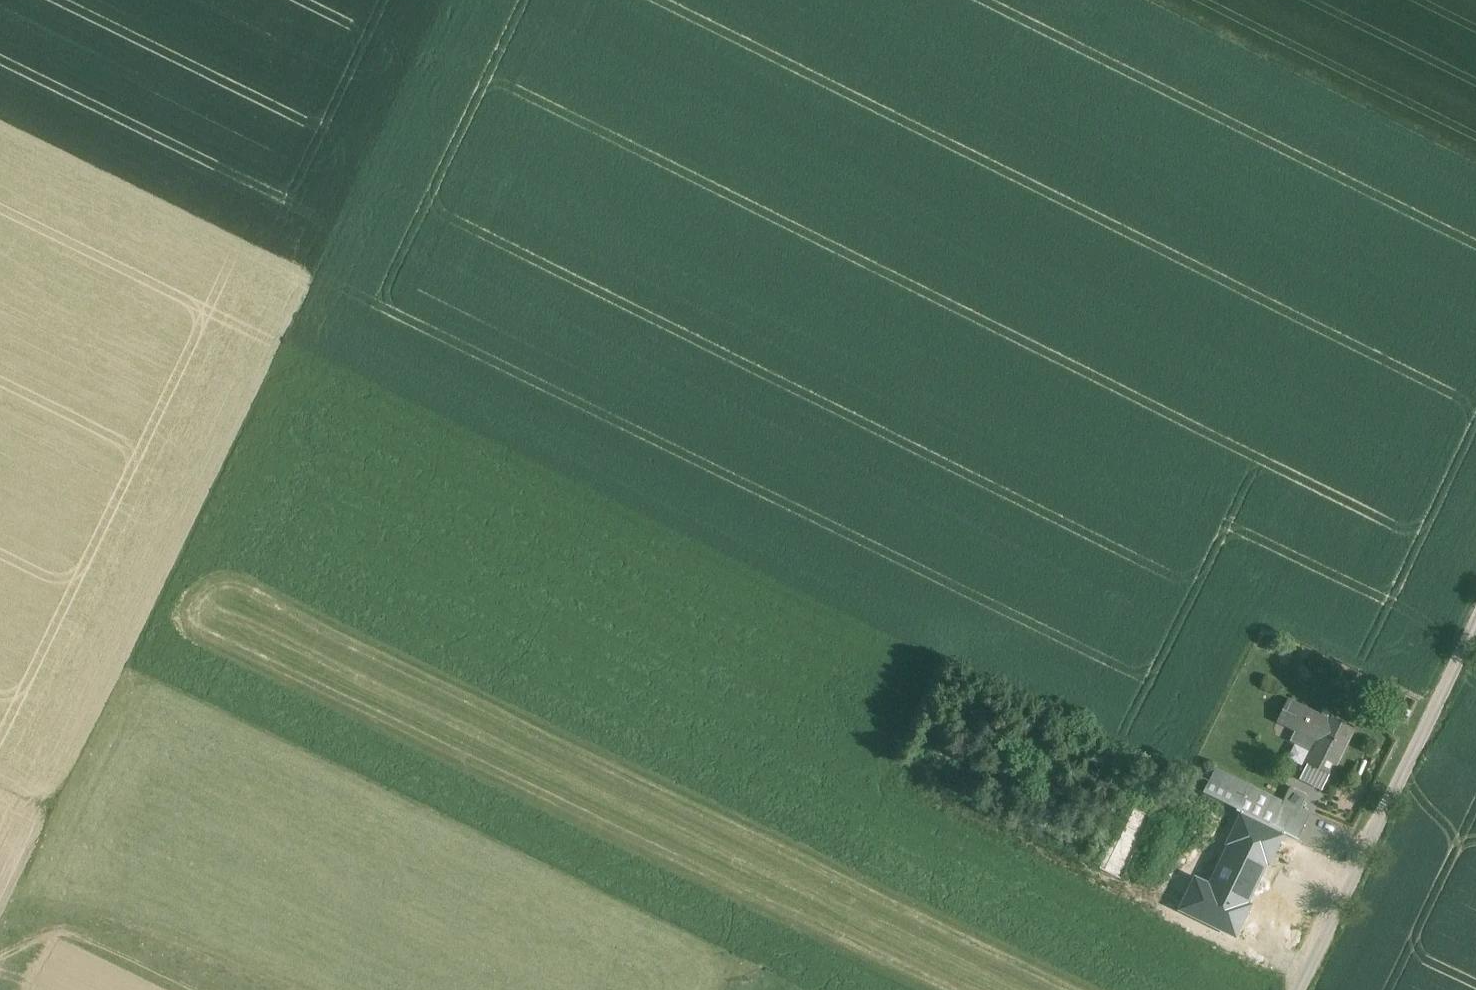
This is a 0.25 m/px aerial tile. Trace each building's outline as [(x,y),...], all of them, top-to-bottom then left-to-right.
[(1320,716),(1288,700),(1277,721),(1295,730),(1290,741),(1312,752),(1306,763),(1307,763),(1300,779),(1322,790),(1329,774),(1330,774),(1352,730),(1328,718),(1328,719),(1327,718),(1329,713),(1323,710),(1320,716)] [(1203,793),(1237,810),(1248,787),(1215,770),(1203,793)] [(1282,804),(1248,787),(1237,810),(1271,827),(1282,804)] [(1307,795),(1290,787),(1284,800),(1301,809),(1301,808),(1307,795)] [(1301,809),(1284,800),(1282,804),(1271,827),(1273,827),(1298,840),(1311,813),(1301,808),(1301,809)] [(1131,806),(1100,868),(1122,878),(1153,817),(1131,806)] [(1271,827),(1237,810),(1229,828),(1264,845),(1273,827),(1271,827)] [(1264,845),(1255,861),(1243,854),(1228,881),(1255,896),(1245,916),(1260,923),(1261,923),(1300,850),(1311,855),(1315,848),(1298,840),(1273,827),(1264,845)] [(1333,844),(1346,845),(1348,830),(1335,828),(1333,844)] [(1260,923),(1245,916),(1216,900),(1208,916),(1276,951),(1284,937),(1261,923),(1260,923)]
